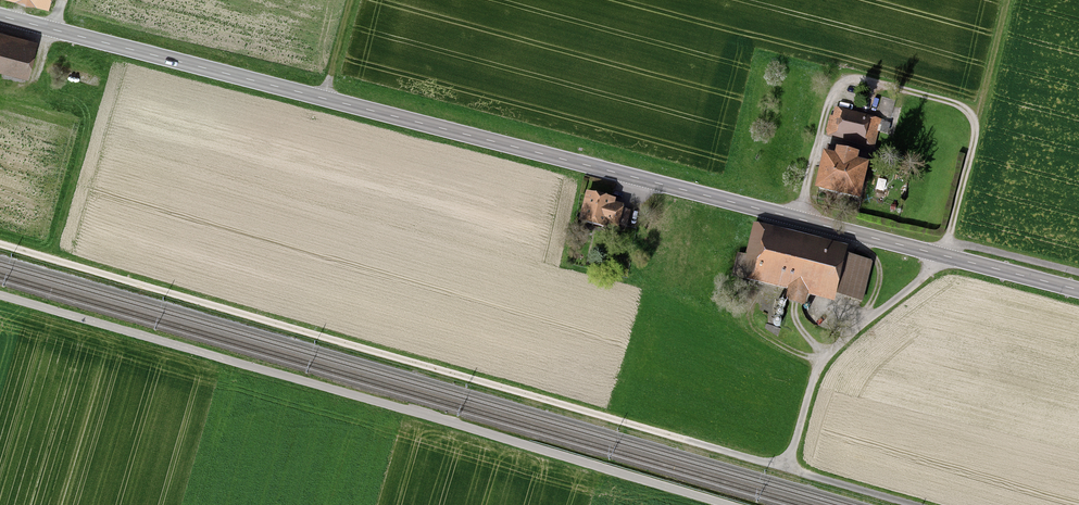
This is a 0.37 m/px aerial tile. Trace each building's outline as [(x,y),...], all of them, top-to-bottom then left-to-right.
[(49,9),(51,0),(12,0),(49,9)] [(38,42),(0,32),(0,73),(28,80),(38,42)] [(881,120),(835,108),(828,134),(846,139),(845,142),(873,150),(881,120)] [(834,155),(823,153),(815,190),(859,200),(868,163),(857,161),(859,154),(835,149),(834,155)] [(610,204),(612,199),(585,192),(577,221),(606,228),(607,225),(617,228),(622,207),(610,204)] [(844,260),(846,250),(752,227),(744,260),(735,258),(730,278),(741,281),(741,283),(786,294),(784,305),(804,310),(806,299),(833,305),(835,298),(860,304),(869,266),(844,260)]
